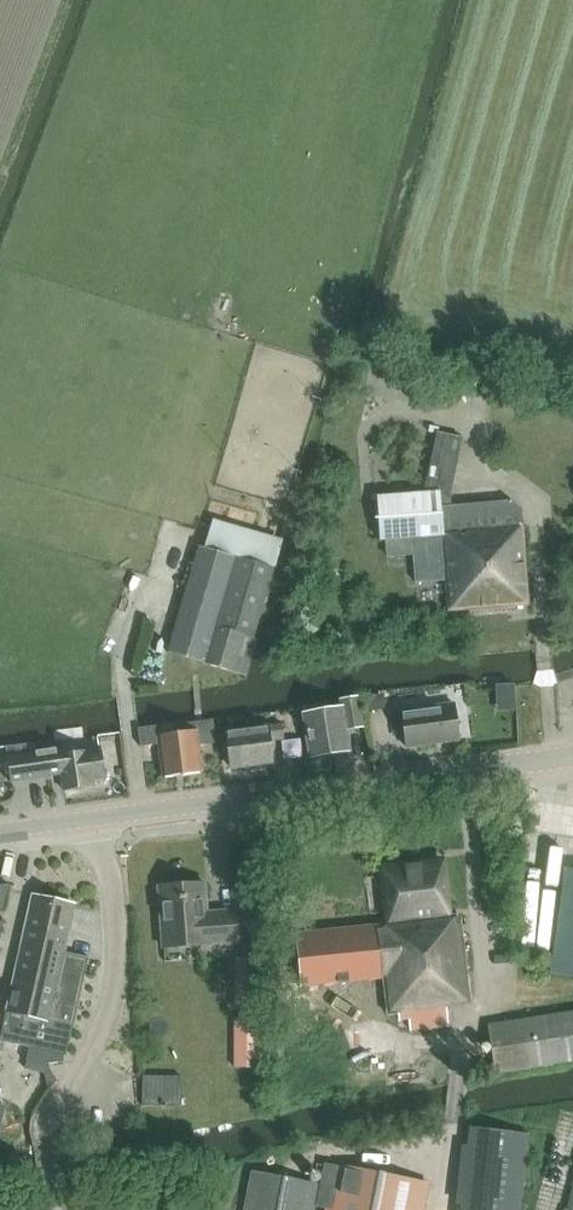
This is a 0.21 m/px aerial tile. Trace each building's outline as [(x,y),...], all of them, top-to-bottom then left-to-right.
[(438,432),(424,493),(441,492),(441,497),(451,496),(464,437),(438,432)] [(424,493),(379,496),(382,539),(414,537),(417,583),(448,581),(450,609),(531,604),(525,513),(513,500),(452,504),(451,496),(441,497),(441,492),(424,493)] [(572,560),(572,545),(560,546),(561,561),(572,560)] [(172,654),(246,675),(276,569),(202,548),(172,654)] [(380,695),(367,696),(368,710),(381,710),(380,695)] [(361,698),(343,700),(344,708),(306,713),(311,756),(350,751),(348,730),(365,728),(361,698)] [(455,704),(401,712),(406,747),(460,739),(455,704)] [(159,724),(140,726),(142,745),(159,742),(164,778),(205,772),(201,745),(217,743),(213,719),(178,724),(179,733),(160,736),(159,724)] [(272,740),(286,738),(284,724),(229,730),(233,767),(274,762),(272,740)] [(44,743),(6,747),(11,782),(63,774),(65,791),(93,787),(92,779),(105,777),(100,748),(63,754),(62,748),(45,750),(44,743)] [(283,947),(291,1015),(327,1011),(326,983),(383,977),(387,1014),(398,1013),(398,1019),(409,1018),(410,1029),(448,1025),(446,1005),(470,1002),(460,914),(448,915),(441,861),(420,865),(420,860),(406,862),(406,866),(382,868),(388,921),(296,932),(297,945),(283,947)] [(550,971),(572,974),(572,867),(567,866),(550,971)] [(163,947),(239,942),(236,908),(209,910),(207,883),(159,886),(163,947)] [(35,894),(3,1040),(30,1045),(26,1062),(39,1065),(63,1062),(65,1053),(68,1054),(89,956),(66,951),(77,903),(35,894)] [(259,958),(235,958),(235,1007),(259,1006),(259,958)] [(572,1062),(572,1011),(488,1024),(495,1074),(572,1062)] [(297,1027),(299,1047),(325,1045),(323,1025),(297,1027)] [(143,1103),(182,1104),(183,1075),(144,1074),(143,1103)] [(8,1105),(0,1103),(0,1140),(8,1105)] [(460,1209),(522,1209),(529,1134),(469,1128),(460,1209)] [(328,1209),(423,1209),(429,1183),(326,1164),(317,1207),(328,1209)] [(244,1209),(314,1209),(319,1184),(251,1171),(244,1209)]
